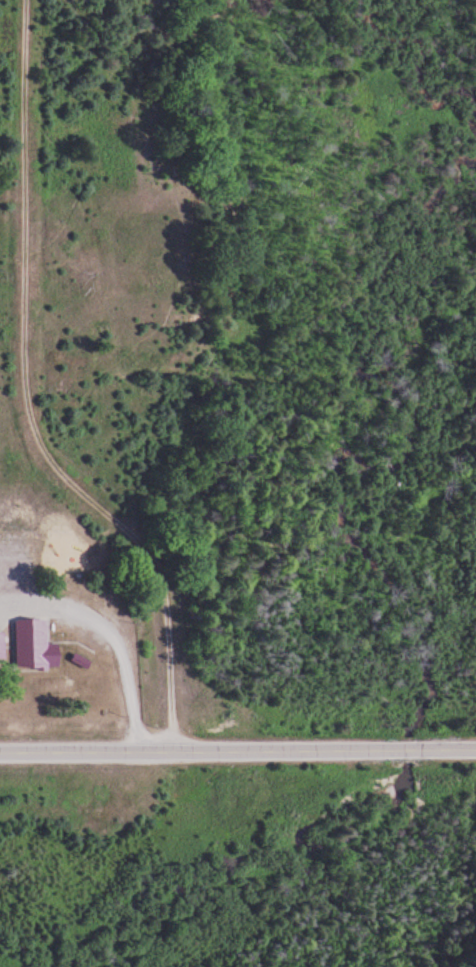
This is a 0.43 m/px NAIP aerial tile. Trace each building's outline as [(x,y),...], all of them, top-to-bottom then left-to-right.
[(49,619),(17,619),(18,667),(61,666),(61,643),(49,643),(49,619)]
